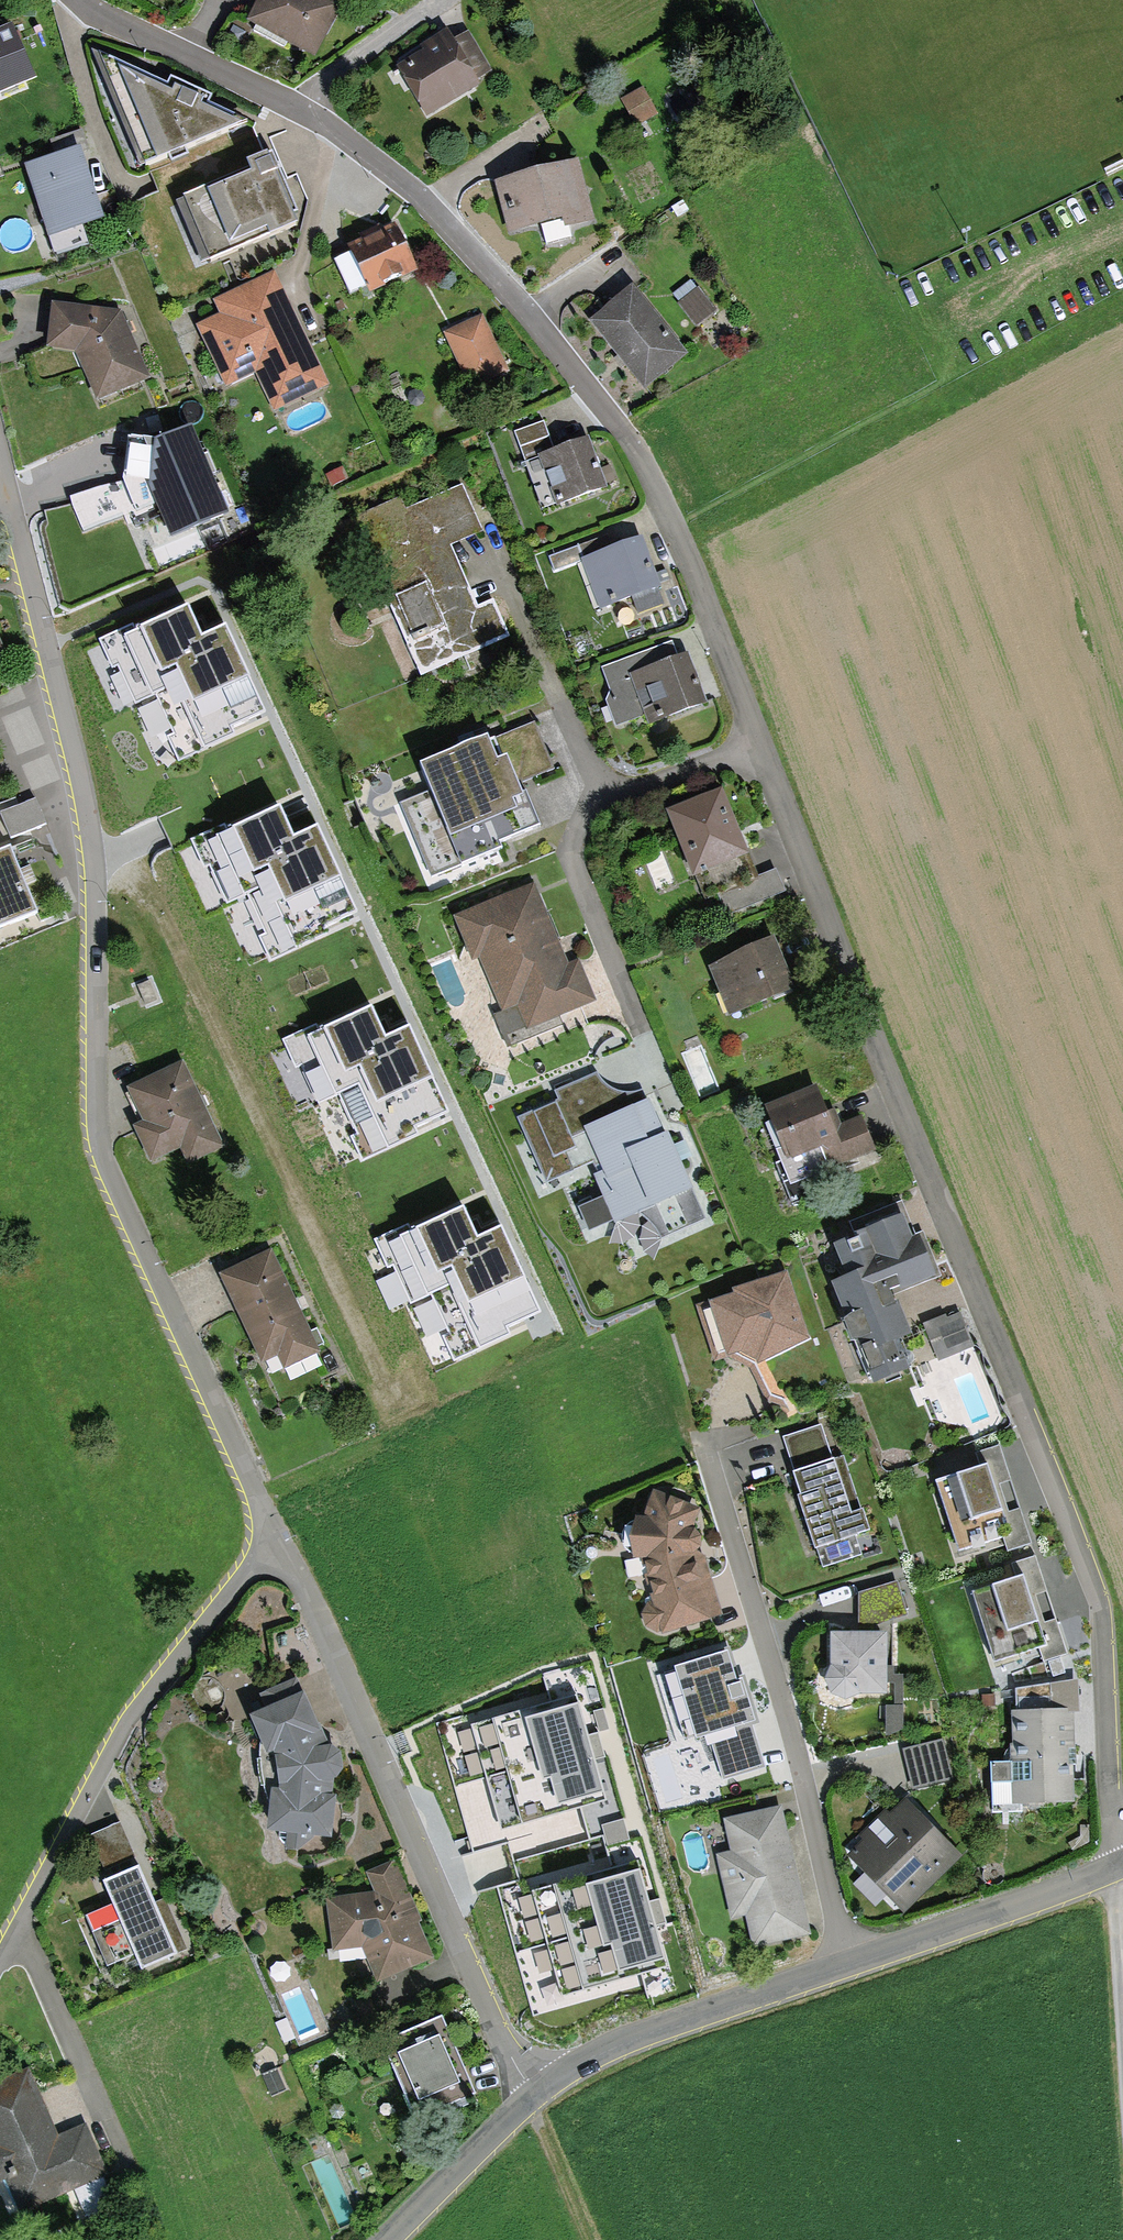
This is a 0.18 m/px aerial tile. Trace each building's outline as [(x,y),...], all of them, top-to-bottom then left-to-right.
[(335,0),(258,0),(247,21),(316,58),(344,4),(335,0)] [(0,31),(0,97),(36,82),(12,26),(0,31)] [(424,52),(397,67),(428,118),(482,86),(479,81),(494,73),(467,29),(452,38),(447,30),(420,46),(424,52)] [(167,86),(91,51),(140,169),(248,124),(209,106),(212,99),(170,80),(167,86)] [(658,115),(643,87),(620,100),(636,128),(658,115)] [(54,156),(22,166),(47,240),(104,221),(82,153),(89,151),(82,131),(50,142),(54,156)] [(248,171),(183,198),(211,265),(298,228),(268,156),(246,166),(248,171)] [(579,162),(494,184),(508,237),(541,228),(545,246),(572,239),(569,229),(594,222),(579,162)] [(312,210),(301,175),(287,180),(297,214),(312,210)] [(396,225),(347,248),(350,255),(334,263),(349,295),(366,287),(371,296),(419,273),(396,225)] [(58,239),(60,256),(91,252),(88,234),(58,239)] [(220,316),(195,328),(225,389),(255,375),(274,414),(331,387),(275,272),(213,302),(220,316)] [(717,311),(698,288),(697,289),(690,281),(673,295),(679,303),(676,305),(695,329),(717,311)] [(689,357),(632,287),(589,322),(645,392),(689,357)] [(122,312),(52,304),(47,350),(75,354),(96,403),(151,380),(122,312)] [(483,316),(443,334),(470,390),(509,372),(483,316)] [(193,422),(156,438),(123,434),(117,480),(148,484),(171,540),(232,515),(193,422)] [(545,422),(514,433),(543,512),(608,489),(590,438),(555,450),(545,422)] [(483,533),(463,485),(407,509),(402,497),(327,529),(347,575),(373,563),(422,674),(508,637),(493,602),(478,608),(451,547),(483,533)] [(609,535),(549,557),(554,571),(583,560),(602,612),(664,589),(644,536),(614,547),(609,535)] [(633,604),(637,617),(668,609),(665,596),(633,604)] [(156,692),(174,732),(165,736),(177,761),(239,733),(235,724),(263,712),(225,630),(202,641),(187,610),(137,632),(133,622),(99,638),(112,666),(119,663),(136,701),(156,692)] [(0,640),(0,663),(8,659),(0,640)] [(671,644),(602,669),(611,692),(606,702),(615,727),(646,716),(649,726),(705,706),(688,658),(677,662),(671,644)] [(489,740),(419,769),(429,792),(400,804),(432,879),(461,867),(462,869),(503,851),(501,846),(540,829),(525,795),(522,796),(517,786),(555,770),(535,723),(490,742),(489,740)] [(722,790),(665,815),(692,880),(696,879),(705,901),(717,896),(726,918),(786,893),(776,870),(759,877),(722,790)] [(10,839),(47,824),(36,799),(0,814),(0,815),(10,839)] [(249,892),(267,931),(258,936),(269,961),(332,932),(328,924),(355,912),(318,830),(294,841),(280,810),(230,832),(225,822),(191,838),(204,866),(211,863),(229,901),(249,892)] [(11,849),(0,854),(0,933),(40,916),(11,849)] [(534,885),(453,918),(471,963),(479,960),(500,1012),(493,1016),(506,1049),(562,1026),(558,1017),(596,1002),(579,962),(568,966),(534,885)] [(774,938),(708,970),(729,1017),(796,991),(774,938)] [(150,982),(137,987),(146,1007),(159,1002),(150,982)] [(340,1092),(358,1131),(349,1136),(360,1161),(423,1132),(419,1124),(446,1112),(409,1030),(385,1041),(371,1010),(321,1032),(316,1022),(283,1038),(295,1066),(302,1063),(320,1101),(340,1092)] [(183,1063),(126,1091),(143,1124),(133,1129),(151,1166),(181,1151),(189,1167),(226,1149),(183,1063)] [(554,1093),(559,1102),(518,1119),(548,1185),(598,1163),(603,1174),(593,1179),(616,1225),(640,1216),(647,1220),(653,1225),(658,1232),(662,1240),(706,1222),(650,1101),(646,1103),(641,1091),(629,1094),(614,1091),(603,1083),(598,1073),(554,1093)] [(816,1087),(763,1109),(781,1151),(776,1153),(792,1189),(877,1153),(862,1117),(834,1129),(816,1087)] [(902,1203),(850,1224),(856,1239),(834,1248),(847,1282),(832,1288),(873,1391),(913,1376),(905,1357),(900,1359),(895,1347),(913,1339),(900,1307),(895,1309),(890,1298),(941,1277),(923,1232),(915,1236),(902,1203)] [(432,1292),(450,1331),(440,1336),(452,1361),(515,1332),(511,1324),(538,1312),(501,1230),(477,1241),(463,1210),(413,1232),(408,1222),(374,1238),(387,1266),(394,1263),(412,1301),(432,1292)] [(271,1252),(219,1277),(262,1365),(278,1358),(284,1372),(321,1354),(271,1252)] [(733,1296),(708,1303),(726,1359),(729,1358),(741,1355),(755,1362),(758,1366),(809,1341),(787,1272),(732,1292),(733,1296)] [(726,1359),(708,1303),(696,1307),(714,1363),(726,1359)] [(946,1316),(923,1325),(938,1362),(974,1348),(960,1313),(947,1319),(946,1316)] [(741,1355),(729,1358),(750,1369),(766,1402),(771,1396),(758,1366),(755,1362),(741,1355)] [(823,1425),(783,1439),(795,1475),(794,1476),(801,1499),(798,1500),(822,1574),(864,1560),(857,1540),(873,1535),(865,1510),(853,1514),(823,1425)] [(983,1472),(938,1487),(960,1554),(1004,1539),(1009,1553),(1033,1545),(1021,1510),(1010,1513),(1001,1487),(1012,1483),(1000,1447),(977,1455),(983,1472)] [(701,1510),(653,1493),(644,1521),(636,1520),(630,1542),(633,1561),(642,1562),(652,1603),(648,1604),(641,1616),(645,1629),(661,1636),(723,1617),(705,1558),(698,1553),(702,1550),(702,1540),(694,1532),(701,1510)] [(1019,1583),(974,1598),(996,1664),(1040,1650),(1045,1664),(1069,1656),(1057,1620),(1046,1624),(1037,1597),(1048,1593),(1036,1557),(1013,1565),(1019,1583)] [(897,1581),(858,1593),(858,1631),(907,1617),(897,1581)] [(888,1636),(831,1636),(830,1669),(825,1683),(831,1698),(846,1704),(860,1699),(888,1698),(888,1636)] [(751,1724),(759,1722),(752,1698),(744,1674),(739,1676),(730,1646),(725,1648),(725,1651),(675,1666),(676,1669),(665,1672),(685,1738),(695,1735),(697,1737),(707,1734),(722,1780),(765,1766),(751,1724)] [(266,1713),(249,1721),(267,1758),(274,1756),(280,1793),(272,1792),(267,1834),(287,1837),(285,1851),(308,1854),(310,1840),(334,1843),(337,1799),(333,1799),(334,1783),(336,1783),(344,1772),(342,1756),(331,1749),(297,1680),(259,1697),(266,1713)] [(579,1695),(466,1727),(500,1844),(612,1811),(579,1695)] [(1073,1709),(1011,1713),(1013,1747),(1009,1747),(1010,1764),(991,1765),(992,1785),(1011,1784),(1012,1807),(1074,1804),(1072,1766),(1076,1766),(1073,1709)] [(903,1751),(913,1791),(953,1782),(943,1741),(903,1751)] [(863,1843),(847,1858),(904,1917),(964,1858),(906,1800),(891,1815),(887,1810),(858,1838),(863,1843)] [(782,1807),(724,1820),(731,1854),(717,1857),(731,1921),(746,1918),(753,1950),(811,1936),(782,1807)] [(90,1837),(106,1874),(137,1860),(121,1824),(90,1837)] [(395,1861),(366,1874),(374,1894),(326,1902),(332,1954),(361,1950),(375,1986),(434,1959),(419,1924),(423,1922),(395,1861)] [(640,1863),(530,1894),(561,2007),(672,1976),(640,1863)] [(139,1871),(104,1887),(113,1906),(85,1919),(108,1971),(134,1959),(142,1976),(178,1960),(139,1871)] [(442,2019),(382,2045),(416,2122),(476,2096),(442,2019)] [(277,2069),(262,2076),(272,2097),(287,2090),(277,2069)] [(0,2082),(0,2185),(7,2182),(21,2213),(74,2190),(86,2217),(115,2204),(105,2179),(110,2177),(86,2124),(58,2137),(29,2070),(0,2082)]
